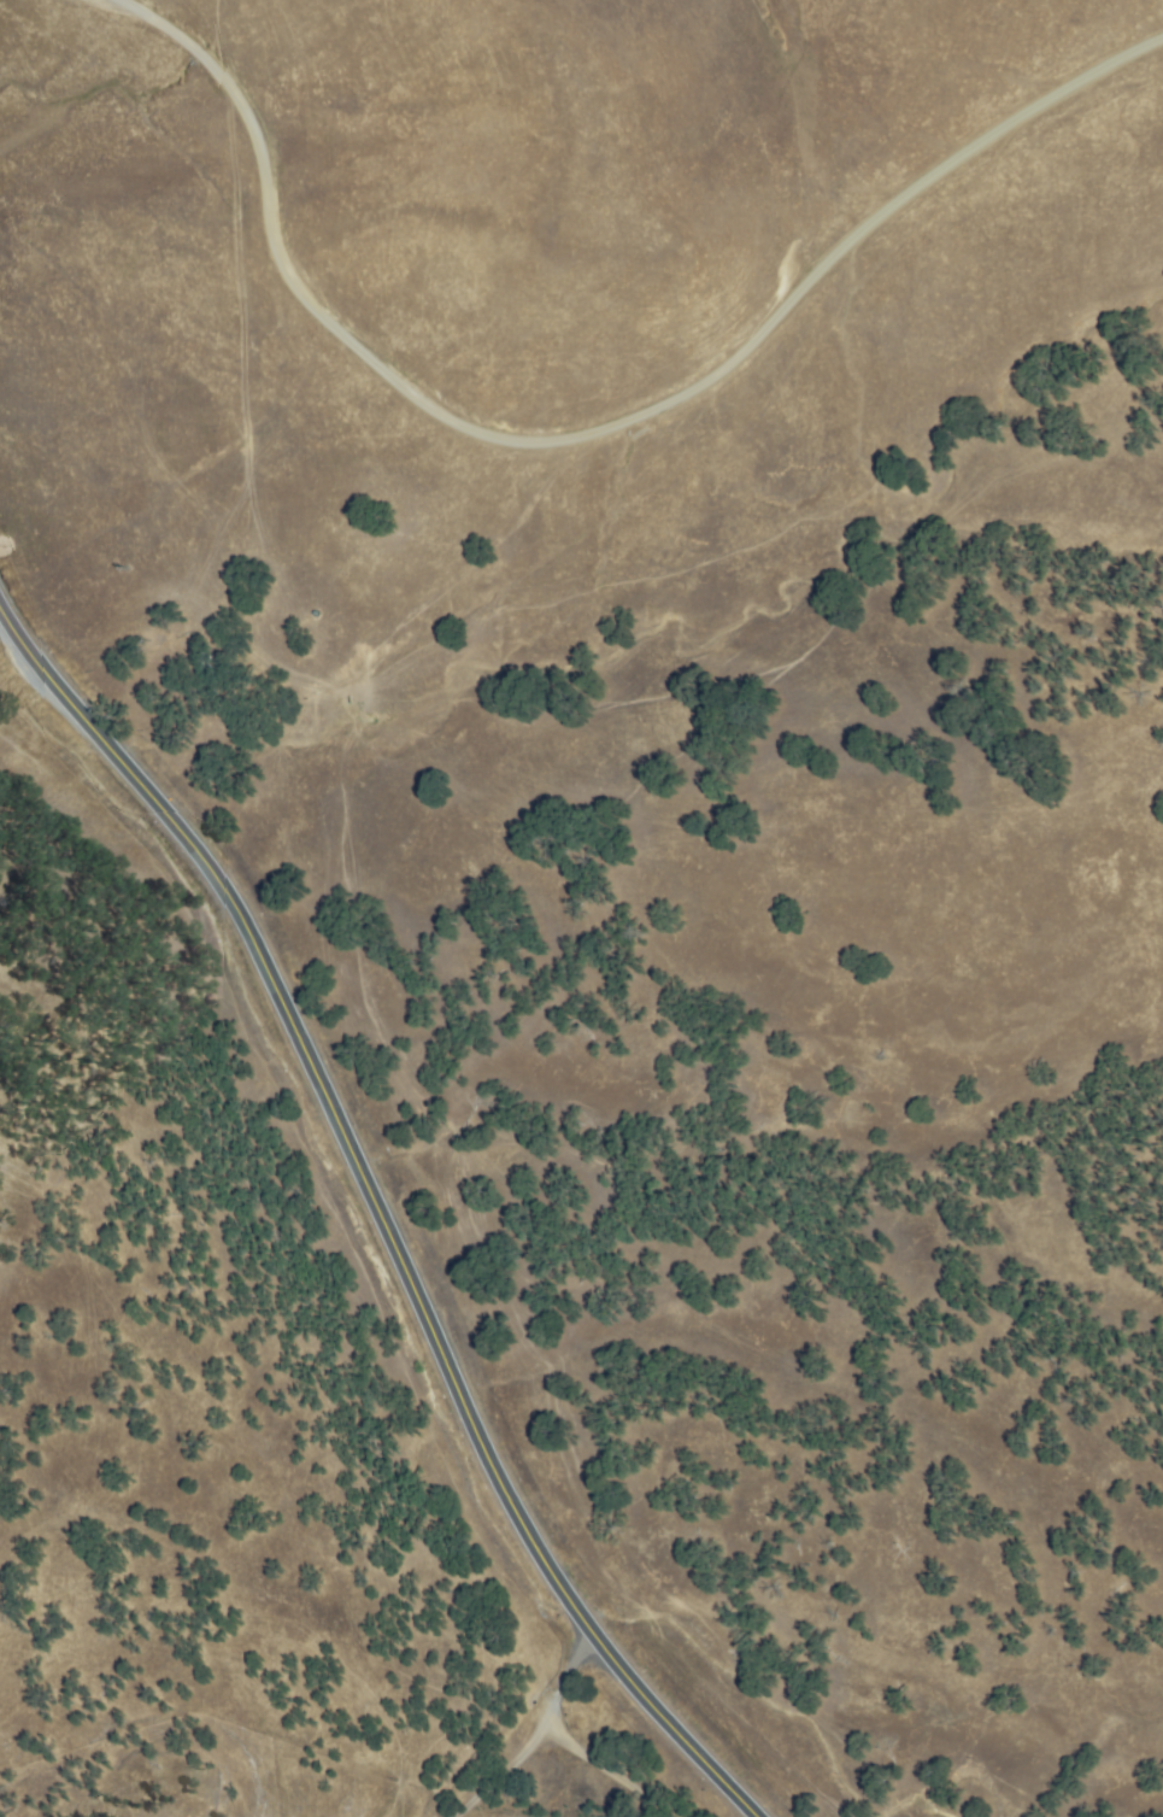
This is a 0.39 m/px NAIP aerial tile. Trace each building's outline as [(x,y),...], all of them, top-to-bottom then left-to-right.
[(217,673),(208,679),(195,658),(204,652),(217,673)]
